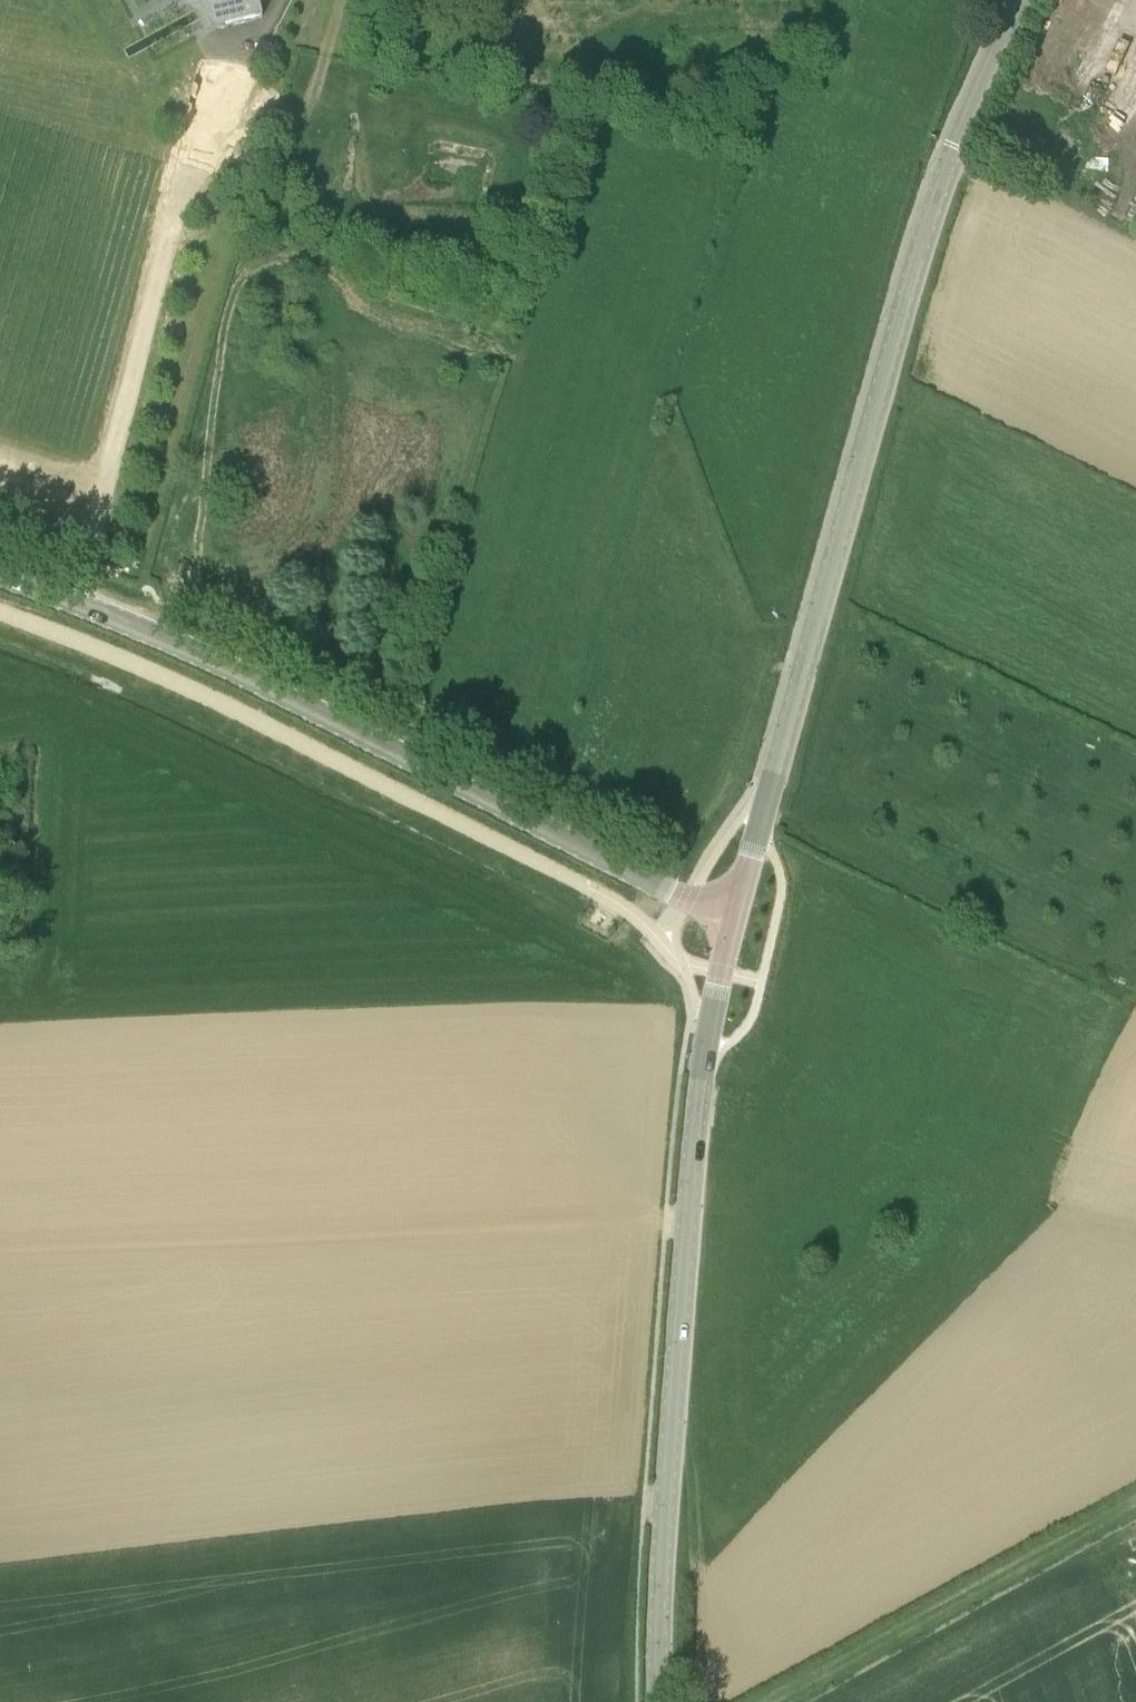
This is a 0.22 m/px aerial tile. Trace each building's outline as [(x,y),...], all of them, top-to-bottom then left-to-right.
[(215,26),(260,15),(257,0),(201,0),(215,26)]
